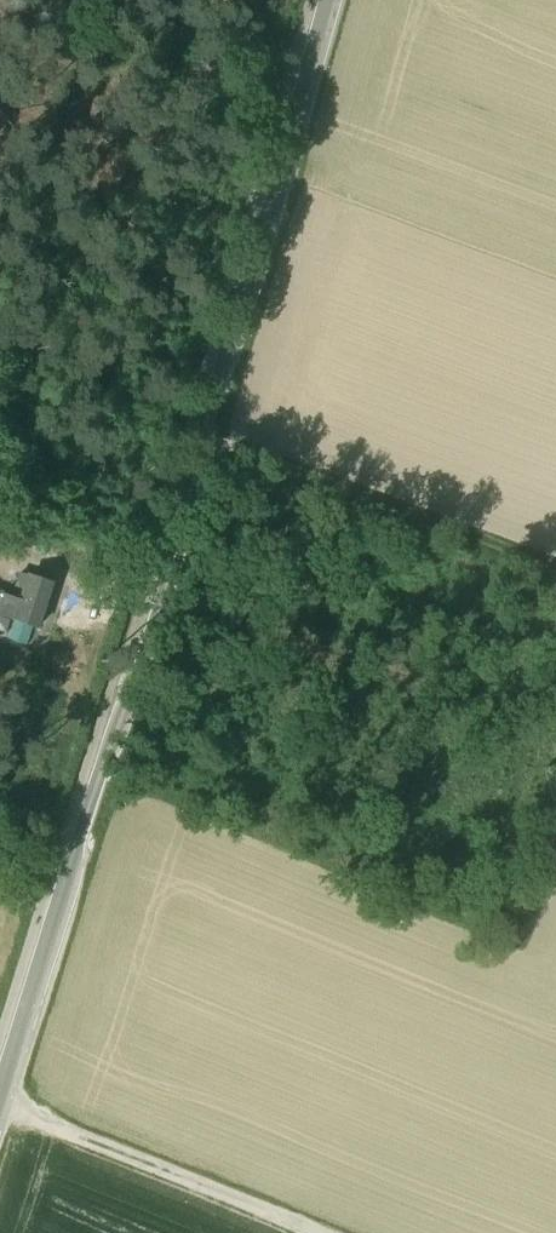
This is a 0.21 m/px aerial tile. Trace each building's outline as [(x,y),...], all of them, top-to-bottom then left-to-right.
[(53,583),(34,577),(33,578),(20,575),(14,596),(0,592),(0,616),(39,628),(53,583)]
